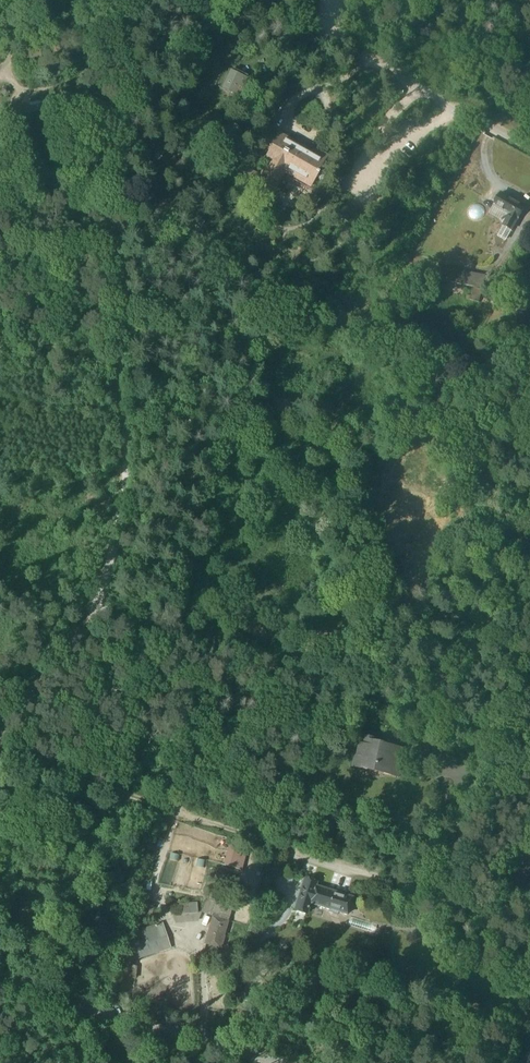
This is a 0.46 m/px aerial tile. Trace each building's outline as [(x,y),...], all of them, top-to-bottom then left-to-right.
[(524,71),(522,74),(523,81),(525,81),(525,84),(529,83),(529,69),(524,71)] [(238,81),(230,77),(224,89),(238,96),(246,81),(240,78),(238,81)] [(44,107),(33,109),(35,122),(46,120),(44,107)] [(33,109),(20,111),(21,116),(20,116),(21,118),(22,118),(23,124),(35,122),(33,109)] [(313,154),(279,135),(264,161),(267,164),(260,176),(254,187),(253,189),(269,199),(286,170),(310,184),(316,174),(317,175),(328,156),(316,150),(313,154)] [(525,207),(501,193),(494,205),(510,214),(504,225),(512,230),(518,218),(525,207)] [(470,213),(481,217),(484,209),(473,204),(470,213)] [(205,222),(193,215),(184,231),(196,237),(205,222)] [(485,279),(446,271),(444,281),(483,289),(485,279)] [(453,523),(441,516),(434,528),(446,535),(453,523)] [(525,541),(518,550),(529,559),(529,545),(525,541)] [(373,738),(360,736),(357,750),(355,759),(356,759),(354,767),(366,770),(367,764),(385,768),(388,757),(396,759),(396,757),(397,756),(399,747),(372,741),(373,738)] [(396,759),(388,757),(385,768),(383,774),(399,777),(403,758),(397,756),(396,757),(396,759)] [(207,901),(216,904),(219,896),(223,883),(214,880),(207,901)] [(316,884),(304,880),(295,910),(307,914),(310,904),(309,904),(315,886),(316,886),(316,884)] [(316,886),(315,886),(309,904),(310,904),(329,910),(328,912),(337,915),(338,912),(347,915),(352,898),(316,886)] [(179,898),(181,916),(198,915),(196,896),(179,898)] [(216,904),(212,917),(228,922),(232,909),(222,905),(216,904)] [(380,932),(382,923),(349,916),(347,925),(380,932)] [(228,922),(212,917),(208,933),(205,944),(207,945),(220,948),(228,922)] [(170,947),(163,924),(131,934),(128,945),(133,959),(170,947)] [(220,948),(207,945),(205,953),(218,957),(220,948)]
